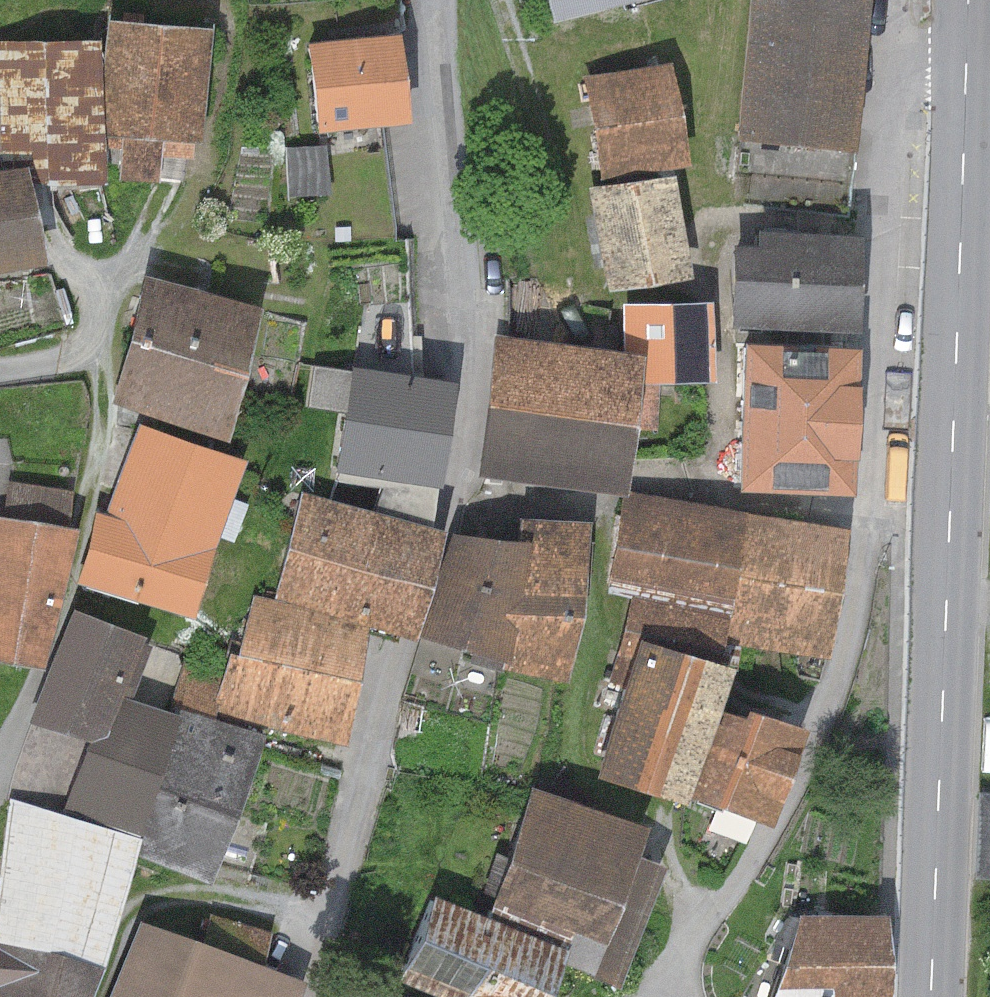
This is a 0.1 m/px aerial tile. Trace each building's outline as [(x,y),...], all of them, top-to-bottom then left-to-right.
[(553,23),(637,0),(547,0),(553,23)] [(739,141),(856,150),(867,0),(750,0),(739,141)] [(214,29),(107,19),(101,42),(104,148),(122,150),(119,180),(159,183),(162,157),(193,160),(195,142),(203,143),(214,29)] [(401,34),(309,45),(319,132),(411,122),(401,34)] [(0,42),(0,171),(30,166),(34,189),(106,184),(104,148),(101,42),(0,42)] [(671,63),(585,78),(603,180),(689,165),(671,63)] [(46,267),(34,189),(30,166),(0,171),(0,274),(46,267)] [(676,175),(592,189),(610,292),(694,278),(676,175)] [(863,235),(758,233),(758,247),(736,246),(734,324),(860,327),(863,235)] [(263,308),(147,276),(110,406),(226,439),(263,308)] [(714,305),(624,305),(624,354),(643,356),(640,382),(714,382),(714,305)] [(624,354),(497,338),(480,476),(625,495),(640,382),(643,356),(624,354)] [(862,349),(746,345),(741,493),(856,497),(862,349)] [(456,383),(353,367),(338,472),(441,487),(456,383)] [(247,460),(137,424),(107,517),(99,514),(76,582),(195,621),(247,460)] [(441,531),(303,495),(274,603),(373,629),(413,639),(441,531)] [(847,538),(626,500),(612,580),(735,601),(728,642),(826,659),(847,538)] [(0,518),(0,661),(43,670),(81,530),(0,518)] [(524,542),(513,663),(569,682),(584,619),(590,522),(528,520),(524,542)] [(513,663),(524,542),(455,535),(422,638),(513,663)] [(274,603),(248,596),(217,715),(342,748),(373,629),(274,603)] [(147,636),(73,610),(33,723),(89,743),(65,810),(138,835),(180,717),(125,698),(147,636)] [(739,673),(640,641),(619,708),(717,740),(726,712),(739,673)] [(717,740),(619,708),(597,775),(695,807),(697,802),(717,740)] [(183,709),(180,717),(138,835),(143,837),(137,857),(213,884),(265,738),(183,709)] [(747,719),(726,712),(717,740),(697,802),(775,827),(806,729),(749,711),(747,719)] [(649,832),(533,790),(490,906),(574,937),(564,964),(623,985),(666,866),(640,857),(649,832)] [(9,800),(0,864),(0,943),(105,967),(140,839),(9,800)] [(562,951),(433,898),(400,977),(448,996),(543,996),(562,951)] [(801,915),(776,996),(890,996),(888,918),(801,915)] [(137,921),(109,996),(302,996),(308,982),(137,921)] [(0,943),(0,996),(93,996),(105,967),(0,943)]
